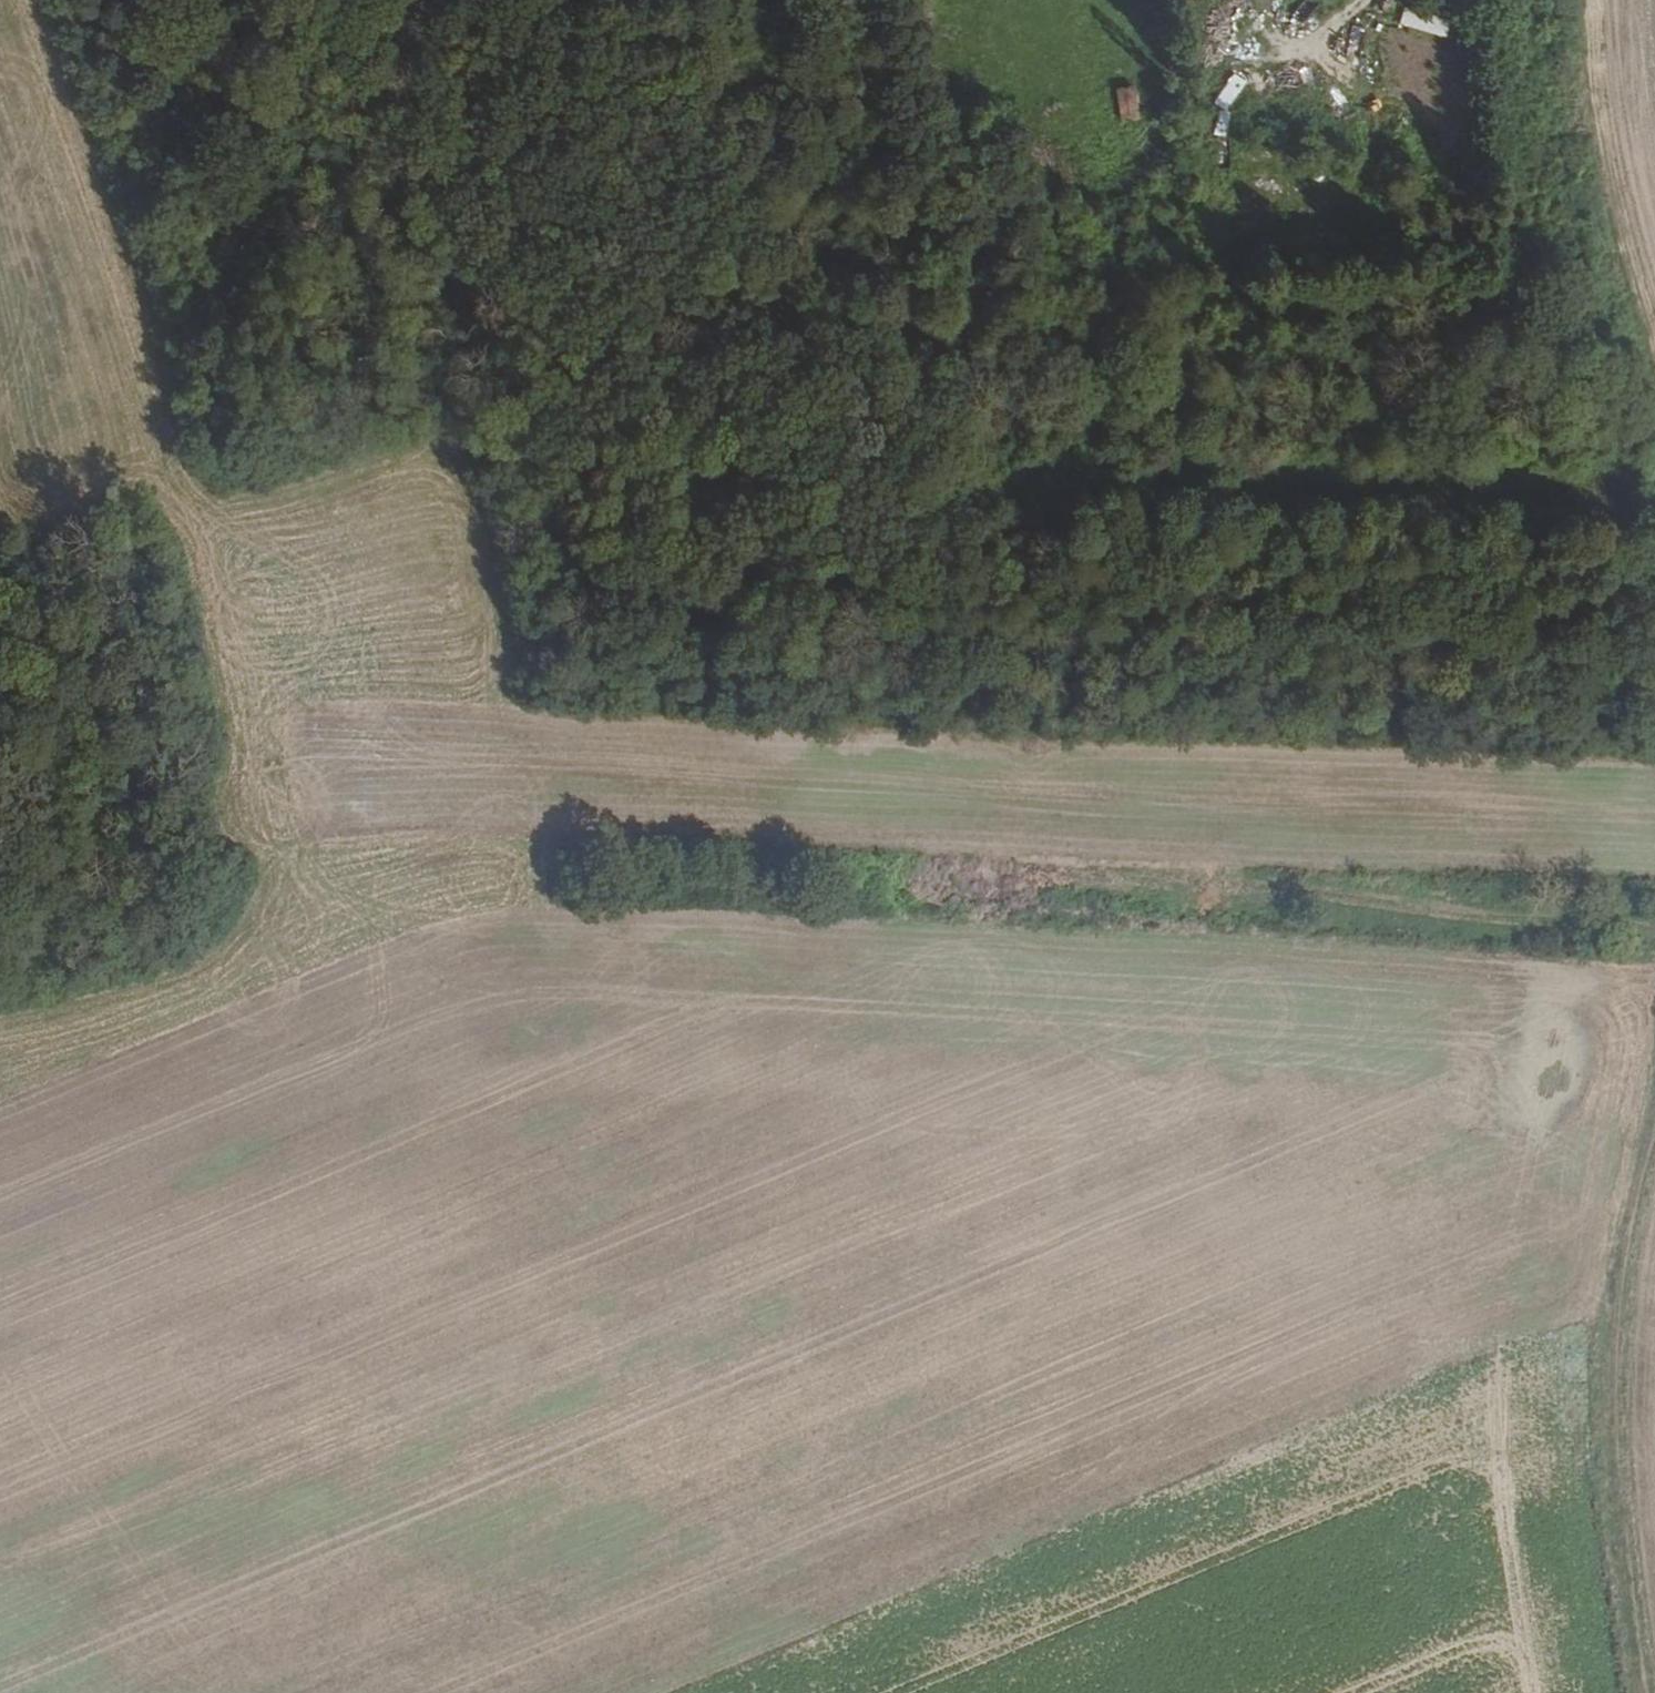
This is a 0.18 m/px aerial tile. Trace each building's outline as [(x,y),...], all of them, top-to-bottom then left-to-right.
[(1445,38),(1450,20),(1404,6),(1398,25),(1445,38)] [(1366,11),(1338,40),(1349,50),(1377,22),(1366,11)] [(1152,115),(1148,78),(1130,79),(1135,116),(1152,115)]
